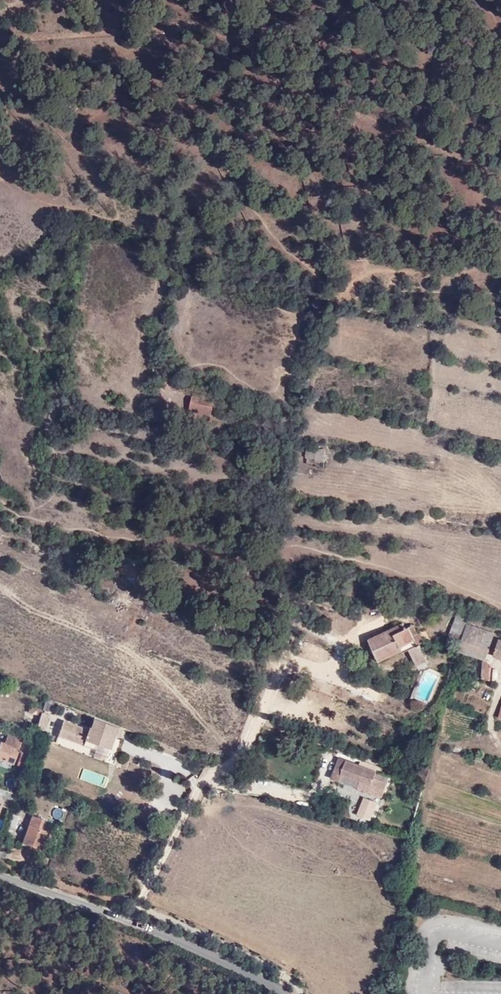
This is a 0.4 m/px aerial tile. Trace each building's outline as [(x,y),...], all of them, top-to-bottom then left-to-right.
[(211,415),(215,399),(195,394),(191,410),(211,415)] [(463,623),(465,614),(453,611),(448,628),(461,631),(463,623)] [(407,625),(405,620),(368,637),(379,660),(407,647),(419,669),(433,663),(421,639),(419,639),(415,631),(419,629),(414,621),(407,625)] [(492,631),(464,622),(463,622),(461,631),(458,645),(457,649),(480,657),(479,676),(488,677),(488,664),(484,658),(492,631)] [(461,631),(448,628),(445,641),(458,645),(461,631)] [(496,639),(491,655),(500,658),(500,640),(496,639)] [(414,685),(431,692),(435,680),(418,674),(414,685)] [(427,705),(431,692),(414,685),(409,699),(427,705)] [(53,703),(47,701),(43,712),(40,710),(36,725),(36,726),(39,727),(38,731),(43,732),(53,703)] [(36,725),(40,710),(26,706),(23,715),(25,716),(23,721),(36,725)] [(121,734),(124,727),(96,717),(91,728),(65,719),(58,736),(94,749),(98,743),(109,747),(115,731),(121,734)] [(0,749),(0,765),(9,768),(22,742),(7,736),(2,750),(0,749)] [(380,775),(381,770),(355,761),(354,766),(337,761),(331,779),(340,782),(343,775),(360,780),(357,788),(367,791),(369,783),(372,784),(376,774),(380,775)] [(374,801),(365,798),(360,812),(369,816),(374,801)] [(24,811),(16,808),(10,825),(20,829),(25,818),(22,816),(24,811)] [(45,820),(35,816),(31,825),(30,824),(23,843),(41,849),(47,830),(42,829),(45,820)] [(66,879),(62,891),(79,897),(83,886),(66,879)]
